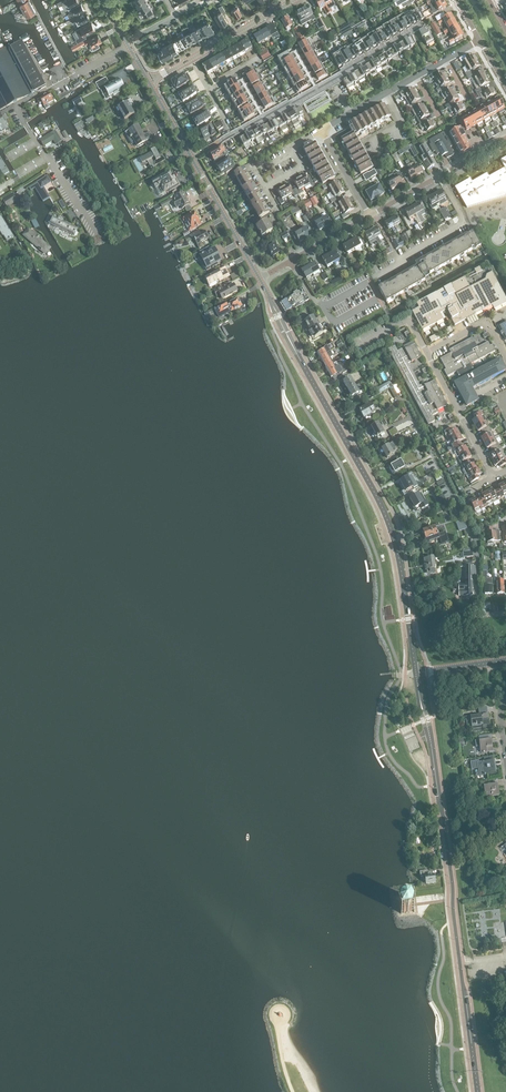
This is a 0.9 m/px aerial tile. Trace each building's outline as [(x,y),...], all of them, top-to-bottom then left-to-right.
[(35,13),(36,12),(30,0),(17,0),(26,18),(35,13)] [(67,0),(63,2),(62,0),(57,3),(59,6),(62,5),(64,8),(61,10),(62,13),(71,8),(70,7),(79,2),(78,1),(79,0),(67,0)] [(323,9),(327,15),(330,14),(326,8),(322,0),(319,0),(315,2),(320,11),(323,9)] [(326,8),(330,14),(332,12),(329,6),(332,4),(330,0),(322,0),(326,8)] [(154,13),(153,11),(155,10),(150,1),(138,8),(143,17),(147,14),(148,16),(154,13)] [(433,15),(446,7),(443,2),(435,7),(436,10),(432,13),(433,15)] [(81,3),(73,8),(68,11),(70,13),(67,14),(69,18),(72,16),(76,14),(85,9),(81,3)] [(221,11),(214,15),(221,26),(228,23),(223,14),(226,12),(222,5),(218,7),(221,11)] [(231,10),(235,18),(242,14),(238,7),(237,7),(236,5),(230,9),(231,10)] [(302,10),(301,10),(307,20),(308,22),(312,20),(313,21),(315,20),(313,16),(307,7),(305,9),(304,8),(302,9),(302,10)] [(355,10),(357,13),(362,22),(365,21),(364,18),(365,18),(359,8),(355,10)] [(296,13),(295,14),(301,23),(302,25),(308,22),(307,20),(301,10),(299,12),(298,12),(297,12),(296,13)] [(411,13),(417,24),(419,23),(419,24),(421,22),(424,20),(419,10),(412,14),(411,13)] [(81,15),(72,19),(74,23),(76,22),(78,25),(89,19),(86,12),(81,15)] [(417,24),(411,13),(404,17),(403,16),(410,27),(411,26),(412,27),(414,26),(413,25),(416,23),(417,24)] [(451,15),(437,22),(439,25),(444,22),(445,25),(454,20),(451,15)] [(410,27),(403,16),(396,20),(403,31),(404,30),(405,31),(407,30),(407,29),(410,27)] [(288,18),(281,21),(286,30),(292,26),(288,18)] [(400,33),(402,31),(403,31),(396,20),(389,23),(396,35),(397,34),(398,35),(400,34),(400,33)] [(445,25),(447,28),(442,31),(444,33),(448,30),(457,25),(454,20),(445,25)] [(213,30),(209,22),(208,22),(208,21),(202,24),(203,25),(202,25),(208,34),(212,32),(213,32),(214,31),(213,29),(213,30)] [(79,37),(75,39),(77,43),(86,38),(84,35),(95,29),(92,23),(89,24),(85,27),(84,26),(80,28),(76,30),(79,37)] [(393,37),(395,35),(396,35),(389,23),(382,27),(389,40),(389,39),(390,38),(391,39),(393,38),(393,37)] [(437,37),(441,34),(435,24),(431,26),(437,37)] [(202,37),(208,34),(202,25),(202,26),(202,25),(197,28),(197,29),(202,37)] [(457,25),(448,30),(444,33),(445,35),(450,32),(451,35),(460,31),(457,25)] [(273,26),(267,30),(271,38),(273,40),(279,37),(278,34),(273,26)] [(389,40),(382,27),(382,28),(383,28),(376,32),(382,44),(384,43),(387,42),(386,41),(389,40)] [(196,41),(202,37),(197,29),(196,29),(196,28),(191,31),(191,32),(196,41)] [(298,28),(294,30),(297,36),(298,35),(299,37),(296,39),(298,44),(305,40),(301,33),(298,28)] [(428,28),(419,33),(423,38),(422,39),(423,39),(427,46),(434,42),(430,35),(432,34),(428,28)] [(267,30),(260,33),(265,41),(271,38),(267,30)] [(338,35),(335,30),(329,33),(332,38),(338,35)] [(196,41),(191,32),(190,31),(185,34),(186,35),(185,35),(191,44),(196,41)] [(460,31),(451,35),(453,38),(448,41),(450,44),(463,36),(460,31)] [(374,32),(367,36),(373,48),(377,47),(377,48),(379,46),(379,45),(381,44),(374,32)] [(260,33),(254,37),(255,39),(258,45),(265,41),(260,33)] [(91,39),(90,37),(84,41),(85,44),(88,42),(89,44),(90,44),(92,47),(90,48),(92,51),(100,46),(98,43),(102,41),(98,34),(91,39)] [(191,44),(185,35),(184,35),(179,38),(180,38),(185,47),(191,44)] [(373,48),(367,36),(360,40),(366,52),(369,50),(370,51),(372,49),(373,48),(373,49),(373,48)] [(404,41),(404,42),(399,45),(404,53),(410,50),(409,48),(411,47),(411,48),(411,47),(415,45),(410,37),(410,38),(405,41),(404,41)] [(179,51),(185,47),(180,38),(179,39),(179,38),(173,41),(174,41),(173,41),(179,51)] [(247,40),(241,44),(245,52),(252,49),(247,40)] [(366,52),(360,40),(353,44),(359,56),(362,54),(363,55),(365,53),(366,52)] [(39,90),(44,88),(21,43),(18,41),(10,45),(12,48),(9,50),(32,93),(39,90)] [(170,55),(179,51),(173,41),(165,46),(170,55)] [(311,47),(308,41),(296,48),(299,47),(301,49),(297,50),(299,54),(313,46),(312,46),(311,47)] [(170,55),(165,46),(161,48),(160,48),(157,43),(153,45),(158,51),(162,60),(170,55)] [(234,48),(239,56),(245,52),(241,44),(234,48)] [(359,56),(353,44),(346,48),(352,60),(355,58),(356,59),(358,57),(359,56)] [(393,48),(393,49),(388,52),(394,63),(400,59),(398,56),(399,54),(400,55),(400,54),(403,53),(404,53),(399,45),(399,46),(394,49),(393,48)] [(0,50),(0,110),(32,93),(9,50),(7,46),(0,50)] [(313,46),(299,54),(302,52),(304,55),(300,56),(302,60),(316,52),(313,46)] [(228,51),(233,60),(239,56),(234,48),(228,51)] [(352,60),(346,48),(339,52),(346,64),(348,62),(349,63),(351,61),(352,60)] [(228,51),(222,55),(226,63),(233,60),(228,51)] [(267,51),(260,55),(263,60),(270,56),(267,51)] [(294,57),(292,53),(289,56),(288,53),(291,51),(277,58),(281,64),(294,57)] [(302,60),(303,60),(306,58),(307,61),(304,62),(306,66),(318,59),(315,53),(316,52),(302,60)] [(346,64),(339,52),(339,53),(332,57),(339,68),(342,66),(342,67),(345,66),(344,65),(346,64)] [(382,55),(381,55),(382,56),(376,59),(383,70),(389,67),(386,63),(388,62),(389,63),(389,62),(392,60),(394,63),(388,52),(387,52),(388,53),(382,56),(382,55)] [(222,55),(215,59),(220,67),(226,63),(222,55)] [(467,59),(465,56),(459,59),(461,62),(463,61),(467,66),(477,61),(475,58),(476,58),(474,55),(467,59)] [(298,63),(295,59),(293,61),(291,59),(294,57),(281,64),(284,70),(298,63)] [(209,62),(213,71),(220,67),(215,59),(209,62)] [(318,59),(306,66),(309,64),(311,66),(307,68),(309,71),(321,64),(318,59)] [(371,62),(370,63),(371,63),(365,67),(371,77),(377,74),(375,70),(377,69),(378,70),(378,69),(381,67),(382,70),(383,70),(376,59),(377,60),(371,63),(371,62)] [(480,66),(478,63),(477,61),(467,66),(465,67),(468,72),(465,74),(467,77),(475,73),(473,70),(480,66)] [(213,71),(209,62),(202,66),(207,74),(213,71)] [(301,68),(299,65),(296,67),(294,65),(298,63),(284,70),(287,76),(301,68)] [(321,64),(309,71),(309,72),(312,70),(314,72),(310,73),(312,77),(324,70),(321,64)] [(360,70),(359,70),(360,71),(354,74),(359,82),(365,79),(364,77),(366,76),(366,77),(367,77),(366,76),(369,74),(371,77),(365,67),(360,70)] [(304,74),(302,70),(299,73),(298,70),(301,69),(301,68),(287,76),(291,82),(304,74)] [(244,79),(246,83),(259,75),(258,75),(254,70),(242,77),(243,77),(246,75),(247,78),(244,79)] [(324,70),(312,77),(316,75),(317,78),(313,79),(316,83),(328,76),(324,70)] [(440,74),(439,71),(438,71),(431,75),(432,79),(434,77),(437,82),(447,77),(444,72),(440,74)] [(476,83),(486,77),(485,75),(483,71),(476,75),(475,73),(467,77),(469,80),(473,78),(476,83)] [(121,79),(120,72),(107,75),(109,82),(121,79)] [(173,82),(172,83),(175,87),(177,89),(192,81),(191,80),(187,73),(179,78),(176,80),(173,82)] [(307,80),(305,76),(302,79),(301,76),(304,74),(291,82),(294,88),(307,80)] [(349,77),(348,77),(348,78),(343,81),(348,90),(354,86),(353,85),(355,84),(356,84),(355,83),(358,82),(359,82),(354,74),(354,75),(349,78),(349,77)] [(251,83),(247,85),(249,88),(263,81),(259,75),(246,83),(249,81),(251,83)] [(440,92),(446,88),(444,86),(450,82),(447,77),(437,82),(435,83),(438,88),(436,90),(438,93),(440,92)] [(490,83),(488,79),(487,80),(486,77),(476,83),(474,84),(476,89),(475,91),(476,94),(478,93),(484,89),(482,87),(490,83)] [(106,78),(96,84),(99,90),(100,90),(104,87),(109,96),(109,97),(110,97),(113,95),(114,96),(120,92),(119,91),(124,89),(125,88),(124,88),(123,87),(124,87),(123,85),(122,82),(121,82),(121,81),(120,81),(120,80),(120,79),(119,80),(114,83),(114,82),(109,84),(106,78)] [(238,80),(238,79),(224,87),(227,93),(241,85),(239,82),(236,84),(234,82),(238,80)] [(311,86),(309,82),(306,84),(304,82),(308,80),(307,80),(294,88),(297,94),(311,86)] [(254,89),(250,90),(252,94),(266,86),(263,81),(249,88),(249,89),(252,87),(254,89)] [(179,94),(179,95),(183,101),(183,102),(184,102),(198,94),(200,93),(195,85),(180,94),(179,94)] [(241,85),(227,93),(231,99),(244,91),(242,87),(239,90),(238,87),(241,85)] [(257,95),(254,96),(256,100),(269,92),(266,86),(252,94),(256,92),(257,95)] [(406,100),(417,94),(414,88),(409,92),(407,89),(401,92),(402,93),(400,94),(403,98),(404,97),(406,100)] [(443,94),(446,99),(456,93),(453,88),(447,91),(446,88),(440,92),(442,95),(443,94)] [(483,101),(496,94),(494,92),(495,92),(493,88),(486,92),(484,89),(478,93),(483,101)] [(244,91),(231,99),(234,105),(248,97),(245,93),(242,96),(241,93),(244,91)] [(260,101),(257,102),(259,106),(272,98),(269,92),(256,100),(259,98),(260,101)] [(449,108),(455,105),(453,102),(459,98),(456,93),(446,99),(449,104),(447,105),(449,108)] [(49,94),(38,100),(40,105),(43,104),(46,109),(50,107),(48,103),(53,100),(49,94)] [(417,94),(406,100),(409,105),(407,106),(409,109),(410,108),(411,108),(416,105),(415,102),(420,99),(417,94)] [(248,97),(234,105),(237,110),(251,103),(249,99),(246,101),(244,99),(248,97)] [(80,98),(72,102),(75,106),(82,102),(80,98)] [(200,100),(186,107),(189,112),(191,114),(207,105),(203,98),(201,99),(200,100)] [(264,106),(260,108),(262,112),(276,104),(272,98),(259,106),(262,104),(264,106)] [(503,105),(499,98),(497,99),(497,98),(494,100),(495,100),(492,102),(491,102),(498,113),(505,109),(503,105)] [(117,108),(119,111),(124,120),(134,115),(131,108),(135,105),(131,99),(122,103),(123,105),(117,108)] [(484,106),(491,117),(498,113),(491,102),(490,103),(489,102),(487,104),(488,105),(485,106),(484,106)] [(251,103),(237,110),(241,116),(254,108),(252,105),(249,107),(248,105),(251,103)] [(448,108),(450,111),(451,114),(454,112),(456,115),(463,111),(465,110),(462,104),(456,107),(455,105),(449,108),(448,108)] [(352,127),(356,134),(357,136),(391,116),(384,105),(350,124),(352,127)] [(410,108),(415,117),(427,110),(424,105),(418,108),(416,105),(411,108),(410,108)] [(491,117),(484,106),(483,107),(482,107),(480,108),(481,109),(478,110),(477,110),(483,121),(491,117)] [(254,109),(254,108),(241,116),(244,122),(258,114),(255,111),(252,113),(251,110),(254,109)] [(287,114),(294,126),(300,123),(298,119),(300,118),(300,119),(300,118),(304,125),(308,123),(304,116),(303,116),(299,108),(299,109),(294,112),(293,111),(293,112),(288,115),(287,114)] [(420,124),(425,121),(424,118),(430,115),(427,110),(415,117),(420,124)] [(470,114),(476,125),(483,121),(477,110),(475,111),(473,112),(474,113),(471,114),(470,114)] [(194,120),(193,120),(197,127),(198,127),(213,118),(209,111),(208,112),(194,120)] [(275,120),(282,132),(288,129),(286,125),(288,124),(288,125),(288,124),(291,122),(294,126),(287,114),(287,115),(282,118),(281,117),(281,118),(276,121),(275,120)] [(461,155),(472,149),(462,131),(465,129),(466,131),(476,125),(470,114),(458,121),(462,126),(460,127),(449,133),(461,155)] [(94,120),(91,115),(85,119),(87,124),(94,120)] [(1,134),(4,132),(5,133),(6,132),(9,130),(7,126),(8,126),(7,123),(6,123),(4,119),(0,121),(0,133),(1,134)] [(263,126),(269,136),(270,138),(276,135),(275,132),(274,131),(276,130),(277,130),(276,129),(279,128),(282,132),(275,120),(275,121),(270,124),(269,123),(269,124),(264,127),(263,126)] [(210,125),(200,131),(202,136),(204,135),(205,138),(210,135),(211,137),(215,134),(219,132),(218,131),(224,127),(220,121),(214,124),(214,123),(210,125)] [(425,121),(420,124),(419,125),(422,130),(424,129),(426,132),(436,126),(433,121),(427,124),(425,121)] [(128,128),(124,131),(125,133),(129,139),(130,138),(131,139),(132,138),(133,138),(133,137),(134,137),(136,142),(135,143),(137,146),(137,147),(139,146),(139,147),(144,144),(143,143),(144,143),(147,147),(152,144),(150,140),(153,138),(150,133),(144,136),(142,134),(140,131),(141,130),(138,126),(130,131),(128,128)] [(251,132),(258,144),(264,141),(262,137),(264,136),(265,136),(264,135),(267,134),(268,136),(270,138),(269,136),(263,126),(263,127),(258,130),(257,129),(257,130),(252,133),(251,132)] [(356,134),(352,127),(349,129),(350,129),(349,130),(348,130),(336,137),(335,137),(336,138),(339,144),(340,144),(343,143),(361,174),(372,168),(353,135),(356,134)] [(62,141),(55,131),(40,140),(44,147),(53,141),(56,145),(62,141)] [(245,136),(240,139),(246,150),(252,146),(250,143),(252,142),(253,142),(252,141),(255,140),(258,144),(251,132),(251,133),(246,136),(246,135),(245,135),(245,136)] [(454,154),(452,155),(450,152),(452,151),(450,148),(452,146),(444,132),(429,141),(431,144),(429,145),(433,152),(434,152),(433,152),(435,151),(437,155),(441,153),(444,154),(447,159),(454,154)] [(323,184),(335,177),(316,143),(312,145),(310,143),(304,147),(305,149),(303,150),(304,151),(299,154),(301,159),(307,156),(312,166),(307,169),(309,172),(314,169),(319,177),(313,180),(315,183),(320,180),(323,184)] [(421,158),(424,162),(428,170),(434,166),(430,159),(433,157),(426,144),(419,148),(424,156),(421,158)] [(410,148),(415,157),(418,155),(413,146),(410,148)] [(223,148),(210,155),(215,163),(227,157),(223,148)] [(160,158),(155,149),(151,151),(152,153),(139,160),(142,165),(147,162),(152,170),(156,167),(155,166),(165,160),(163,157),(160,158)] [(0,155),(0,169),(5,177),(10,174),(0,155)] [(505,196),(505,158),(501,161),(505,168),(489,177),(487,174),(472,182),(470,179),(455,188),(460,196),(467,208),(505,196)] [(229,159),(217,166),(222,175),(225,173),(226,174),(235,169),(229,159)] [(406,172),(411,179),(417,176),(409,162),(407,163),(408,164),(407,165),(408,167),(410,170),(406,172)] [(409,162),(417,176),(423,172),(418,165),(415,167),(412,162),(409,163),(409,162)] [(234,174),(237,179),(247,174),(246,172),(244,168),(234,174)] [(390,174),(397,187),(403,183),(401,180),(403,179),(399,172),(394,175),(392,173),(390,174)] [(175,179),(173,176),(172,177),(170,173),(168,174),(168,173),(164,175),(163,174),(158,177),(158,179),(152,182),(156,189),(158,187),(162,194),(171,189),(171,191),(180,186),(176,179),(175,179)] [(247,174),(237,179),(239,184),(250,178),(248,175),(247,174)] [(387,183),(391,190),(397,187),(390,174),(387,175),(390,181),(387,183)] [(305,188),(306,191),(315,186),(309,176),(306,177),(304,175),(299,178),(305,188)] [(38,183),(41,188),(51,182),(47,177),(38,183)] [(250,178),(239,184),(242,189),(252,183),(251,182),(252,181),(250,178)] [(303,193),(302,190),(305,188),(299,178),(297,179),(293,181),(297,188),(294,189),(298,196),(303,193)] [(328,187),(331,193),(342,187),(341,184),(339,181),(332,185),(330,182),(322,187),(324,190),(328,187)] [(242,189),(245,194),(256,188),(254,185),(253,185),(252,183),(242,189)] [(282,187),(288,198),(293,195),(295,197),(298,195),(298,196),(294,189),(292,191),(288,184),(282,187)] [(384,194),(379,186),(371,190),(370,189),(366,191),(367,192),(366,193),(372,203),(376,200),(375,199),(384,194)] [(277,190),(281,197),(278,199),(281,205),(284,203),(283,201),(288,198),(282,187),(280,188),(277,190)] [(332,204),(333,203),(339,199),(338,196),(345,192),(342,187),(331,193),(329,194),(332,199),(330,200),(332,204)] [(245,194),(248,199),(258,193),(257,192),(258,191),(256,188),(245,194)] [(435,195),(439,204),(440,205),(448,201),(442,191),(435,195)] [(180,206),(182,209),(190,204),(183,192),(174,196),(176,199),(172,201),(176,209),(180,206)] [(248,199),(251,204),(261,198),(260,195),(259,195),(258,193),(248,199)] [(13,195),(4,201),(7,207),(17,201),(13,195)] [(427,199),(430,203),(429,204),(432,210),(438,207),(437,205),(439,204),(435,195),(427,199)] [(251,204),(253,209),(263,203),(263,201),(261,198),(251,204)] [(339,206),(341,209),(351,203),(348,198),(341,202),(339,199),(333,203),(336,208),(339,206)] [(168,204),(172,202),(170,199),(161,204),(163,208),(168,205),(168,204)] [(312,206),(309,200),(303,203),(303,204),(306,209),(312,206)] [(253,209),(256,214),(267,208),(265,205),(263,203),(253,209)] [(349,216),(347,213),(354,209),(353,206),(351,203),(341,209),(344,215),(341,216),(343,219),(349,216)] [(412,208),(417,217),(421,224),(424,223),(423,222),(425,222),(421,216),(427,213),(424,207),(422,208),(419,204),(412,208)] [(446,207),(442,209),(448,218),(451,216),(446,207)] [(256,214),(259,218),(259,219),(269,213),(268,211),(269,211),(267,208),(256,214)] [(417,217),(412,208),(405,212),(409,219),(412,217),(413,219),(417,217)] [(448,218),(442,209),(439,211),(445,220),(448,218)] [(189,223),(198,218),(196,214),(194,212),(189,215),(189,214),(183,218),(184,220),(187,218),(189,223)] [(53,215),(49,223),(76,236),(80,229),(53,215)] [(15,237),(11,232),(12,231),(9,225),(8,226),(2,217),(0,218),(0,231),(4,236),(8,242),(15,237)] [(321,220),(325,228),(331,225),(327,217),(321,220)] [(391,220),(398,232),(401,231),(398,226),(401,224),(397,217),(391,220)] [(198,218),(189,223),(186,225),(190,231),(197,227),(196,227),(201,224),(200,221),(198,218)] [(35,219),(31,221),(35,228),(36,229),(39,227),(35,219)] [(321,220),(315,224),(320,231),(325,228),(321,220)] [(391,220),(385,223),(389,230),(392,229),(395,234),(398,232),(391,220)] [(273,231),(268,221),(256,227),(262,237),(262,239),(267,238),(266,235),(273,231)] [(29,228),(23,235),(46,255),(52,248),(29,228)] [(301,231),(306,239),(312,236),(307,228),(301,231)] [(377,228),(371,231),(377,243),(380,241),(378,238),(381,236),(377,228)] [(199,230),(184,238),(187,243),(194,239),(197,245),(200,249),(203,247),(201,243),(209,238),(205,231),(200,233),(199,230)] [(298,231),(292,235),(296,241),(298,240),(300,243),(306,239),(301,231),(299,233),(298,231)] [(373,241),(375,244),(377,243),(371,231),(364,235),(369,243),(373,241)] [(379,288),(387,302),(388,301),(387,300),(397,294),(398,296),(401,294),(400,293),(410,287),(411,288),(413,287),(413,286),(423,280),(424,281),(425,281),(423,277),(425,275),(426,276),(444,266),(443,265),(453,259),(454,260),(456,259),(456,258),(466,252),(467,253),(469,252),(468,251),(479,245),(480,246),(481,245),(473,231),(466,235),(467,236),(464,238),(465,238),(458,243),(457,242),(452,245),(452,246),(445,250),(444,249),(439,252),(439,253),(436,255),(435,253),(422,261),(425,265),(415,271),(414,270),(409,273),(409,274),(402,278),(401,277),(396,280),(396,281),(389,285),(389,284),(386,286),(385,285),(379,288)] [(404,244),(410,241),(406,233),(400,237),(404,244)] [(350,243),(354,250),(361,246),(357,239),(350,243)] [(275,245),(277,244),(275,240),(270,243),(272,246),(268,248),(274,258),(280,254),(275,245)] [(397,240),(393,242),(396,249),(404,245),(402,241),(399,242),(397,240)] [(343,247),(347,254),(354,250),(350,243),(343,247)] [(203,266),(204,267),(206,271),(218,265),(217,263),(221,261),(215,249),(211,251),(209,247),(198,253),(200,257),(205,265),(203,266)] [(335,251),(329,255),(334,264),(340,260),(335,251)] [(366,256),(371,265),(375,262),(372,257),(370,254),(366,256)] [(322,259),(327,268),(334,264),(329,255),(322,259)] [(315,263),(308,267),(313,276),(320,272),(315,263)] [(219,282),(230,276),(224,266),(212,273),(212,274),(211,275),(210,273),(205,276),(206,278),(205,278),(209,286),(219,281),(219,282)] [(302,271),(306,279),(313,276),(308,267),(302,271)] [(475,315),(482,311),(492,306),(494,309),(505,303),(505,298),(492,272),(487,275),(485,279),(470,287),(465,277),(437,292),(437,291),(416,303),(419,308),(412,311),(422,331),(443,319),(440,313),(446,310),(455,326),(466,319),(475,315)] [(222,300),(238,292),(234,285),(228,288),(226,284),(223,286),(213,291),(217,297),(220,296),(222,300)] [(309,301),(302,290),(286,300),(279,303),(286,315),(293,311),(309,301)] [(231,310),(231,311),(235,309),(235,310),(240,307),(240,306),(242,305),(238,299),(228,304),(227,302),(216,307),(210,310),(212,312),(218,309),(220,313),(221,312),(222,315),(230,311),(231,310)] [(305,322),(310,330),(320,324),(318,320),(316,321),(313,317),(305,322)] [(320,324),(310,330),(315,339),(323,333),(321,329),(322,328),(320,324)] [(447,377),(471,364),(495,351),(492,345),(490,346),(488,342),(477,348),(474,341),(472,338),(461,344),(452,349),(454,352),(451,353),(455,360),(444,366),(446,370),(444,371),(447,377)] [(320,358),(328,354),(335,350),(332,344),(324,348),(325,349),(318,353),(320,358)] [(448,405),(441,393),(434,381),(425,386),(424,384),(420,386),(408,364),(411,362),(412,362),(422,357),(415,344),(405,349),(404,348),(398,351),(395,346),(388,350),(418,405),(428,425),(435,421),(432,416),(439,412),(438,411),(444,408),(448,405)] [(336,351),(329,355),(328,354),(320,358),(323,363),(331,359),(338,355),(336,351)] [(331,359),(323,363),(326,368),(336,362),(335,360),(339,357),(338,355),(331,359)] [(475,387),(490,379),(505,370),(500,360),(455,384),(454,385),(453,385),(453,386),(453,387),(454,388),(454,389),(455,389),(456,389),(458,388),(467,406),(478,400),(471,388),(473,386),(474,387),(475,387)] [(336,362),(326,368),(328,373),(343,365),(342,362),(337,364),(336,362)] [(328,373),(331,378),(339,373),(337,370),(340,369),(340,370),(345,367),(343,365),(328,373)] [(355,386),(351,379),(344,383),(348,390),(355,386)] [(390,382),(380,387),(383,392),(390,388),(393,386),(390,382)] [(355,386),(348,390),(352,398),(362,392),(359,386),(356,388),(355,386)] [(399,396),(393,386),(390,388),(395,398),(399,396)] [(372,404),(359,411),(364,419),(376,412),(372,404)] [(475,427),(486,421),(482,412),(475,416),(477,419),(472,421),(475,427)] [(491,429),(486,421),(475,427),(478,432),(483,430),(484,433),(491,429)] [(376,438),(377,438),(385,434),(381,426),(380,427),(379,424),(371,428),(374,434),(373,434),(376,438)] [(395,428),(389,431),(392,437),(399,433),(395,428)] [(452,428),(444,432),(446,436),(448,434),(450,439),(448,441),(460,434),(457,429),(454,431),(452,428)] [(491,429),(484,433),(486,436),(481,438),(484,444),(495,438),(491,429)] [(406,436),(404,432),(395,437),(397,441),(406,436)] [(463,440),(460,434),(448,441),(452,448),(448,450),(449,451),(453,449),(459,446),(459,445),(460,444),(460,443),(459,442),(463,440)] [(487,449),(492,447),(493,450),(500,446),(495,438),(484,444),(487,449)] [(394,455),(389,446),(382,450),(387,459),(394,455)] [(465,447),(461,449),(459,446),(453,449),(457,458),(468,452),(465,447)] [(493,450),(494,451),(493,451),(492,452),(493,453),(489,455),(492,461),(504,455),(504,454),(502,455),(499,451),(501,449),(500,446),(493,450)] [(468,452),(457,458),(462,466),(468,463),(467,460),(471,457),(468,452)] [(505,465),(505,458),(504,455),(492,461),(495,467),(499,465),(500,467),(501,467),(505,465)] [(405,468),(401,461),(391,466),(395,473),(405,468)] [(466,475),(478,468),(475,463),(470,466),(468,463),(462,466),(466,475)] [(471,483),(479,479),(477,476),(481,474),(478,468),(466,475),(471,483)] [(400,482),(405,490),(402,492),(404,496),(415,489),(408,478),(400,482)] [(501,499),(505,497),(505,487),(503,482),(498,485),(500,489),(499,490),(499,491),(499,492),(498,492),(501,499)] [(501,499),(498,492),(497,493),(496,492),(494,493),(492,488),(486,491),(493,504),(501,499)] [(486,491),(481,494),(483,498),(482,499),(482,500),(480,500),(484,508),(493,504),(486,491)] [(415,509),(420,506),(422,510),(428,507),(426,502),(425,503),(423,500),(424,498),(422,498),(420,494),(410,499),(415,509)] [(441,507),(447,503),(443,495),(437,499),(441,507)] [(484,508),(480,500),(479,501),(477,501),(475,497),(469,500),(476,513),(484,508)] [(464,529),(467,528),(465,524),(463,525),(463,523),(464,523),(463,519),(462,516),(456,517),(458,521),(456,522),(457,526),(458,525),(460,529),(464,528),(464,529)] [(429,542),(440,538),(442,544),(448,542),(445,533),(439,535),(438,535),(437,535),(435,527),(423,531),(425,539),(427,545),(430,544),(429,542)] [(501,541),(499,530),(496,530),(496,532),(492,533),(492,528),(486,529),(486,534),(487,534),(488,545),(493,544),(492,542),(501,541)] [(473,549),(471,550),(462,552),(463,558),(473,556),(473,549)] [(436,569),(434,557),(427,558),(424,559),(425,570),(436,569)] [(465,585),(459,585),(459,596),(472,595),(472,575),(476,575),(476,566),(472,566),(465,566),(465,585)] [(493,580),(497,580),(497,594),(504,594),(503,585),(504,585),(503,577),(497,577),(496,570),(492,570),(492,575),(493,575),(493,580)] [(492,594),(492,586),(492,582),(490,582),(491,579),(487,579),(487,571),(482,571),(482,589),(485,589),(485,594),(492,594)] [(470,716),(472,732),(490,730),(488,714),(470,716)] [(493,750),(492,738),(475,741),(476,747),(480,746),(481,753),(490,752),(489,750),(493,750)] [(497,773),(495,761),(495,760),(478,763),(478,761),(472,762),(472,769),(480,768),(481,776),(497,773)] [(498,783),(484,785),(485,796),(499,794),(498,783)] [(428,870),(420,871),(421,876),(422,877),(423,877),(423,879),(424,880),(425,880),(426,884),(436,883),(436,882),(437,880),(435,878),(435,875),(431,875),(431,874),(428,874),(428,870)] [(408,914),(411,913),(414,911),(415,905),(412,899),(406,898),(400,901),(399,907),(401,913),(408,914)] [(475,909),(476,924),(477,927),(479,940),(479,941),(505,938),(505,905),(475,909)]
